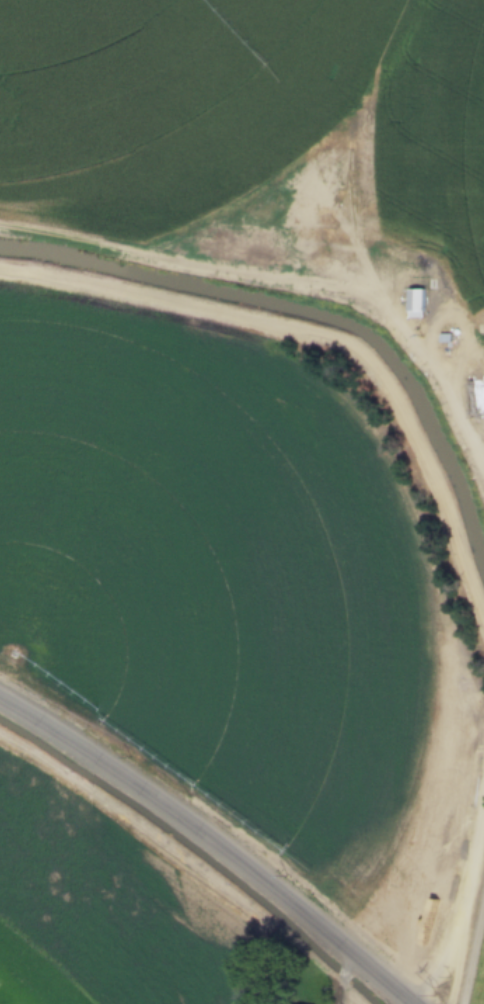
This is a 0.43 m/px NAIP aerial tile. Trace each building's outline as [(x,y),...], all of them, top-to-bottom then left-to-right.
[(410,290),(427,289),(427,318),(411,318),(410,290)] [(441,334),(454,333),(454,342),(442,343),(441,334)]
